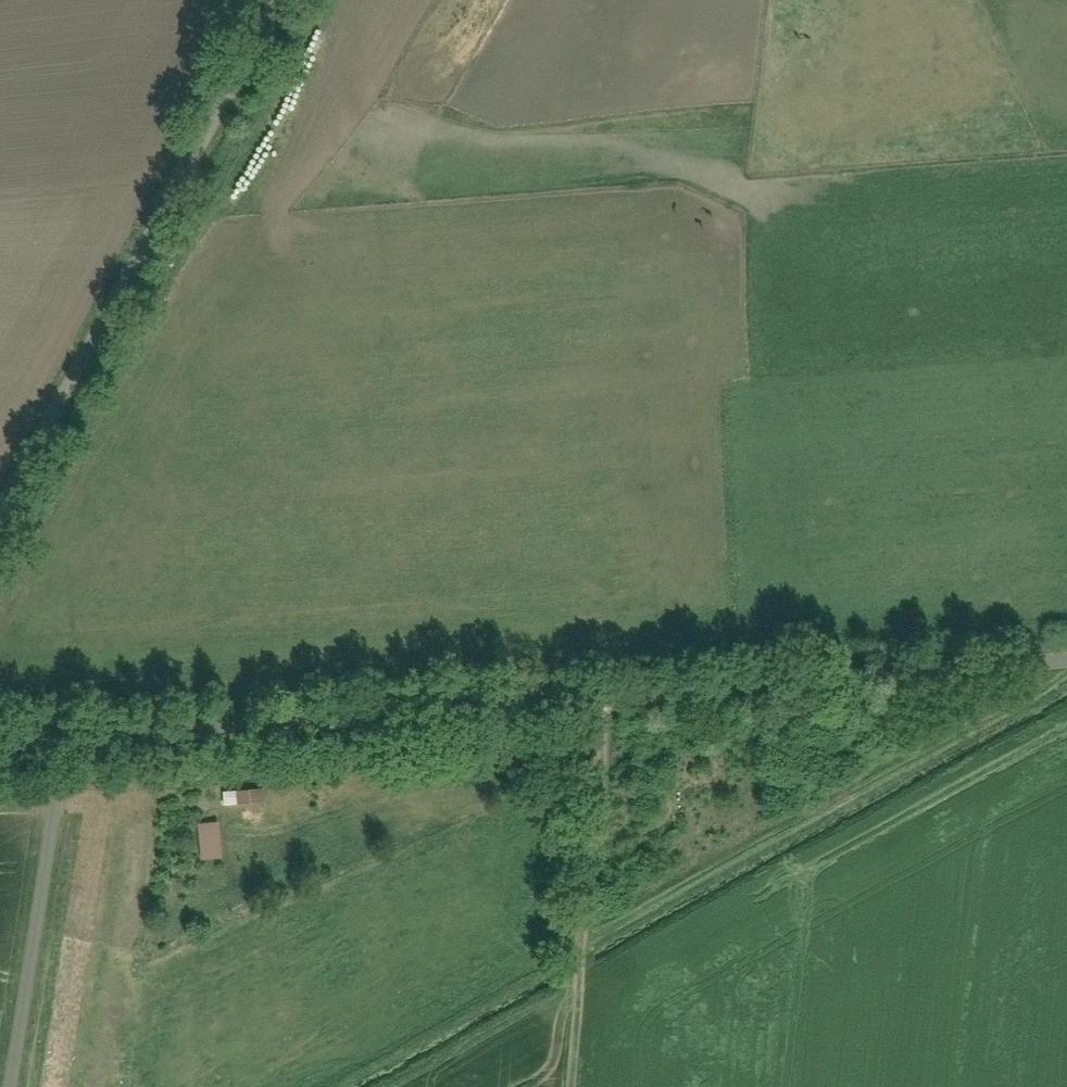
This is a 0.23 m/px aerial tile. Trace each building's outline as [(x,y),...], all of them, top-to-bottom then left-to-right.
[(269,802),(268,787),(227,790),(228,804),(269,802)] [(227,857),(224,820),(202,822),(205,859),(227,857)]
